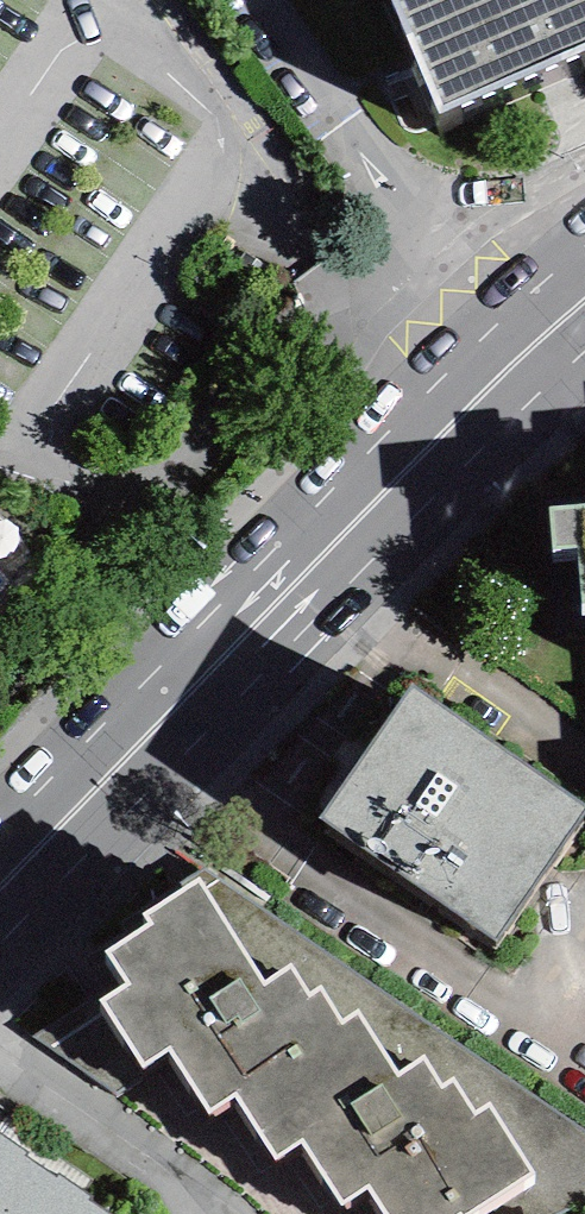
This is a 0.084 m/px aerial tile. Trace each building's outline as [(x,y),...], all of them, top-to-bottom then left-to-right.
[(438,114),(584,52),(584,0),(390,0),(438,114)] [(551,507),(555,549),(575,546),(582,603),(584,603),(584,505),(551,507)] [(319,818),(496,942),(584,816),(584,806),(412,684),(319,818)] [(537,1173),(491,1101),(475,1111),(454,1078),(443,1084),(425,1056),(400,1072),(360,1009),(344,1019),(322,986),(310,994),(291,964),(265,981),(200,880),(146,915),(151,923),(106,952),(126,983),(100,1000),(143,1067),(169,1050),(210,1112),(236,1095),(276,1156),(302,1139),(343,1201),(367,1186),(385,1213),(474,1213),(537,1173)] [(89,1200),(93,1195),(59,1172),(55,1177),(26,1156),(29,1151),(0,1131),(0,1213),(111,1213),(89,1200)]
